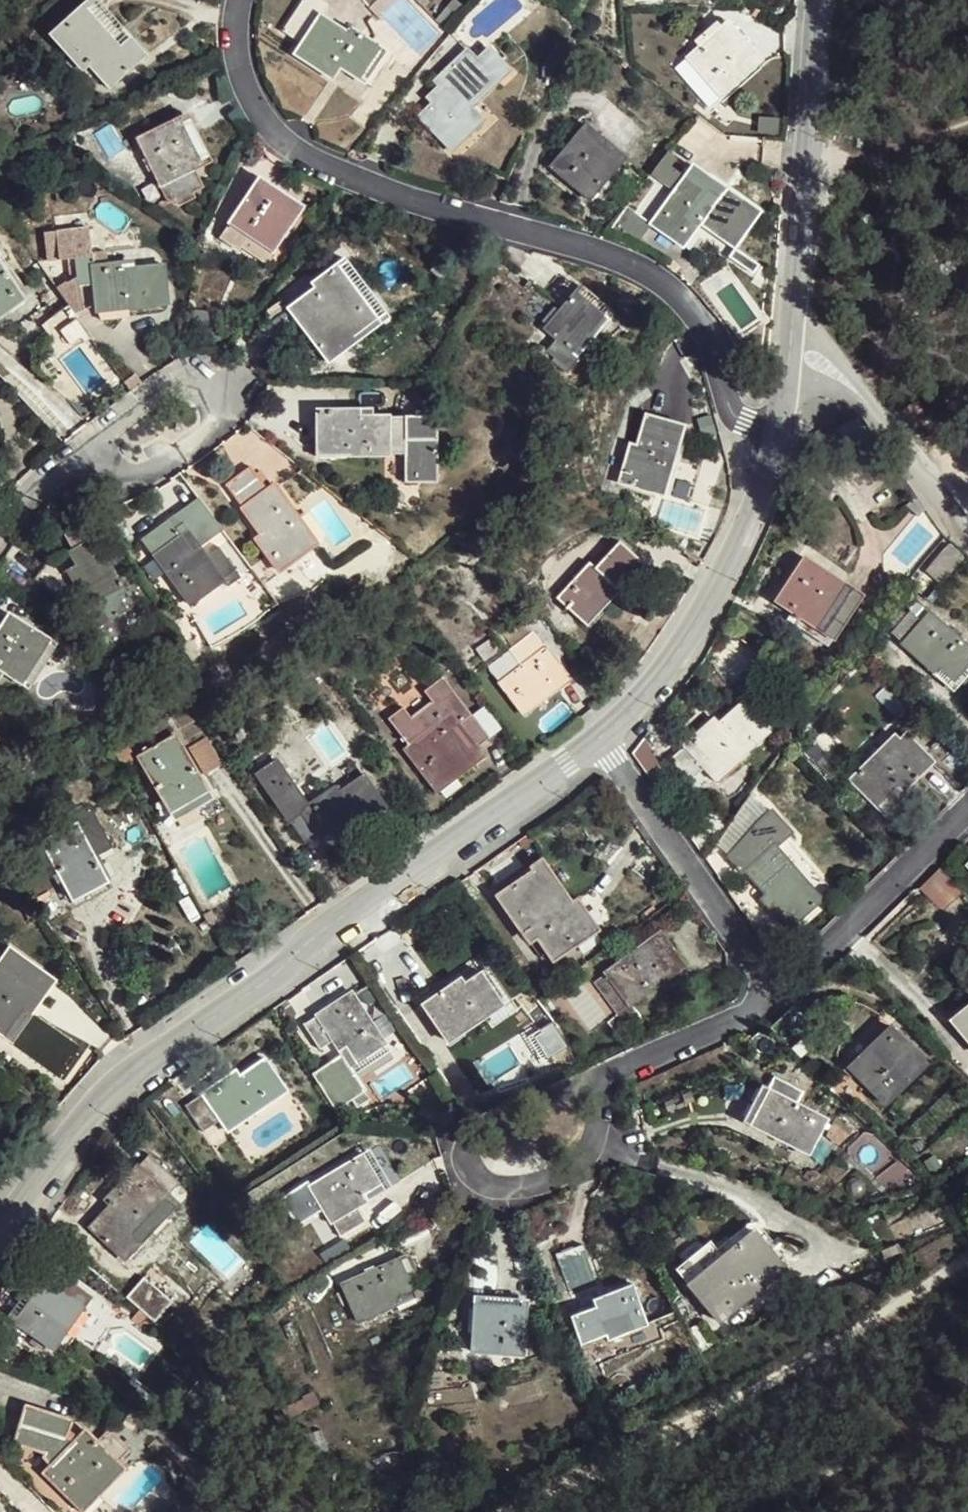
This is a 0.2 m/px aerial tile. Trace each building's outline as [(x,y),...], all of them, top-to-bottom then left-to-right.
[(95,0),(80,0),(54,27),(111,84),(145,49),(116,21),(95,0)] [(289,7),(277,27),(296,39),(290,49),(327,73),(335,61),(355,74),(374,46),(364,40),(367,36),(348,23),(345,27),(316,8),(321,0),(294,0),(289,7)] [(395,0),(373,0),(367,6),(378,16),(382,12),(395,0)] [(733,54),(712,38),(681,76),(722,109),(753,71),(733,54)] [(501,75),(478,56),(467,68),(455,58),(433,83),(438,89),(434,93),(430,97),(429,100),(432,107),(417,122),(433,137),(449,152),(476,124),(465,114),(501,75)] [(187,139),(175,116),(131,138),(163,200),(174,203),(189,195),(181,181),(186,178),(183,171),(200,162),(187,139)] [(620,157),(585,121),(552,154),(569,172),(587,190),(620,157)] [(490,171),(508,177),(525,132),(507,125),(490,171)] [(716,200),(687,175),(645,221),(673,246),(685,233),(718,262),(748,229),(716,200)] [(294,213),(248,181),(223,217),(268,249),(294,213)] [(124,299),(125,308),(145,306),(165,304),(161,267),(120,272),(120,260),(90,263),(86,225),(54,228),(54,259),(70,257),(74,285),(92,282),(93,302),(124,299)] [(387,322),(344,260),(309,284),(313,293),(285,311),(323,366),(387,322)] [(0,270),(0,318),(7,313),(24,302),(0,270)] [(579,298),(565,283),(518,326),(545,357),(592,312),(579,298)] [(126,315),(125,308),(124,299),(93,302),(95,319),(126,315)] [(661,447),(668,450),(675,431),(682,412),(644,398),(631,436),(624,434),(612,465),(648,478),(661,447)] [(342,447),(343,455),(399,454),(400,482),(432,482),(432,414),(399,414),(369,415),(368,408),(354,407),(354,414),(353,414),(352,408),(311,408),(311,428),(311,447),(342,447)] [(311,454),(343,455),(342,447),(311,447),(311,454)] [(656,480),(668,450),(661,447),(648,478),(656,480)] [(259,495),(242,472),(231,481),(219,490),(236,511),(258,542),(254,545),(273,573),(309,546),(265,489),(259,495)] [(179,536),(172,525),(143,545),(150,556),(179,536)] [(606,579),(612,584),(624,569),(636,553),(610,534),(587,562),(580,556),(549,595),(563,606),(569,597),(582,608),(606,579)] [(183,542),(179,536),(150,556),(185,610),(219,588),(224,597),(238,588),(216,555),(202,563),(194,551),(186,540),(183,542)] [(94,549),(89,541),(72,551),(55,561),(37,577),(66,604),(71,599),(83,610),(91,624),(96,622),(97,626),(126,608),(119,596),(128,590),(101,545),(94,549)] [(824,632),(852,588),(811,563),(798,585),(785,608),(824,632)] [(583,621),(612,584),(606,579),(582,608),(569,597),(563,606),(583,621)] [(866,596),(852,588),(824,632),(840,641),(866,596)] [(929,611),(920,621),(908,611),(889,633),(933,673),(938,667),(952,680),(965,667),(967,663),(967,646),(929,611)] [(9,612),(0,626),(0,675),(3,671),(21,683),(49,638),(9,612)] [(537,680),(514,696),(539,728),(562,711),(585,693),(551,648),(527,666),(537,680)] [(516,662),(507,651),(490,663),(499,676),(516,662)] [(492,737),(446,677),(427,690),(435,703),(416,716),(407,706),(391,718),(412,746),(408,749),(436,786),(459,768),(481,750),(480,747),(492,737)] [(736,754),(747,766),(777,738),(746,703),(715,731),(710,725),(671,760),(691,784),(707,770),(711,776),(736,754)] [(935,761),(907,734),(881,762),(873,755),(850,779),(885,813),(910,787),(935,761)] [(211,794),(177,737),(137,761),(172,818),(192,806),(211,794)] [(385,801),(363,768),(346,779),(329,791),(325,784),(304,797),(273,753),(253,767),(301,837),(315,828),(317,831),(340,816),(347,826),(385,801)] [(723,788),(747,766),(736,754),(711,776),(723,788)] [(116,846),(96,809),(79,818),(82,826),(48,845),(80,904),(97,894),(114,885),(99,856),(116,846)] [(804,880),(777,851),(793,836),(773,814),(759,827),(731,860),(747,878),(749,876),(762,890),(774,904),(767,911),(787,933),(817,907),(797,885),(804,880)] [(340,816),(317,831),(318,834),(324,842),(347,826),(340,816)] [(566,915),(574,909),(578,907),(541,857),(527,866),(531,872),(534,871),(566,915)] [(945,870),(925,890),(938,903),(951,915),(967,899),(967,893),(945,870)] [(587,928),(574,909),(566,915),(534,871),(531,872),(498,896),(525,934),(532,930),(551,954),(587,928)] [(823,902),(804,880),(797,885),(817,907),(823,902)] [(682,961),(660,931),(594,980),(617,1013),(607,1019),(619,1035),(631,1026),(644,1017),(634,1003),(669,979),(665,973),(682,961)] [(17,947),(0,965),(0,1029),(2,1031),(25,1007),(31,1013),(45,999),(58,984),(17,947)] [(510,1009),(491,975),(468,988),(465,982),(430,1002),(453,1042),(510,1009)] [(315,1016),(331,1042),(337,1053),(343,1051),(353,1068),(382,1051),(349,996),(315,1016)] [(796,1011),(772,1035),(783,1047),(801,1064),(825,1040),(811,1025),(796,1011)] [(318,1050),(331,1042),(315,1016),(302,1024),(318,1050)] [(934,1071),(900,1032),(882,1047),(884,1050),(853,1076),(860,1086),(867,1081),(890,1109),(934,1071)] [(250,1112),(254,1118),(287,1098),(265,1064),(232,1085),(229,1080),(207,1094),(185,1108),(203,1136),(221,1125),(223,1129),(250,1112)] [(827,1120),(770,1090),(751,1126),(809,1155),(827,1120)] [(470,1116),(460,1102),(449,1109),(458,1123),(470,1116)] [(227,1136),(254,1118),(250,1112),(223,1129),(227,1136)] [(376,1168),(368,1152),(313,1182),(298,1191),(308,1210),(324,1201),(334,1221),(337,1219),(345,1235),(370,1221),(362,1205),(373,1200),(368,1192),(385,1184),(376,1168)] [(133,1234),(170,1195),(181,1183),(150,1154),(128,1177),(106,1199),(111,1205),(91,1227),(125,1261),(141,1243),(133,1234)] [(178,1203),(170,1195),(133,1234),(141,1243),(178,1203)] [(746,1296),(751,1303),(789,1269),(756,1232),(727,1259),(714,1243),(697,1258),(680,1273),(692,1288),(719,1319),(746,1296)] [(598,1289),(584,1243),(571,1247),(559,1251),(573,1297),(598,1289)] [(405,1273),(396,1258),(341,1289),(362,1323),(395,1304),(392,1297),(397,1294),(398,1296),(414,1288),(405,1273)] [(145,1278),(126,1299),(153,1324),(172,1303),(145,1278)] [(85,1308),(48,1280),(32,1301),(16,1322),(55,1351),(85,1308)] [(650,1330),(636,1289),(597,1301),(600,1309),(580,1316),(588,1344),(610,1336),(611,1343),(650,1330)] [(725,1325),(751,1303),(746,1296),(719,1319),(725,1325)] [(524,1355),(527,1307),(502,1305),(476,1303),(473,1352),(524,1355)] [(131,1453),(109,1432),(100,1441),(88,1430),(68,1451),(48,1472),(82,1505),(131,1453)]
